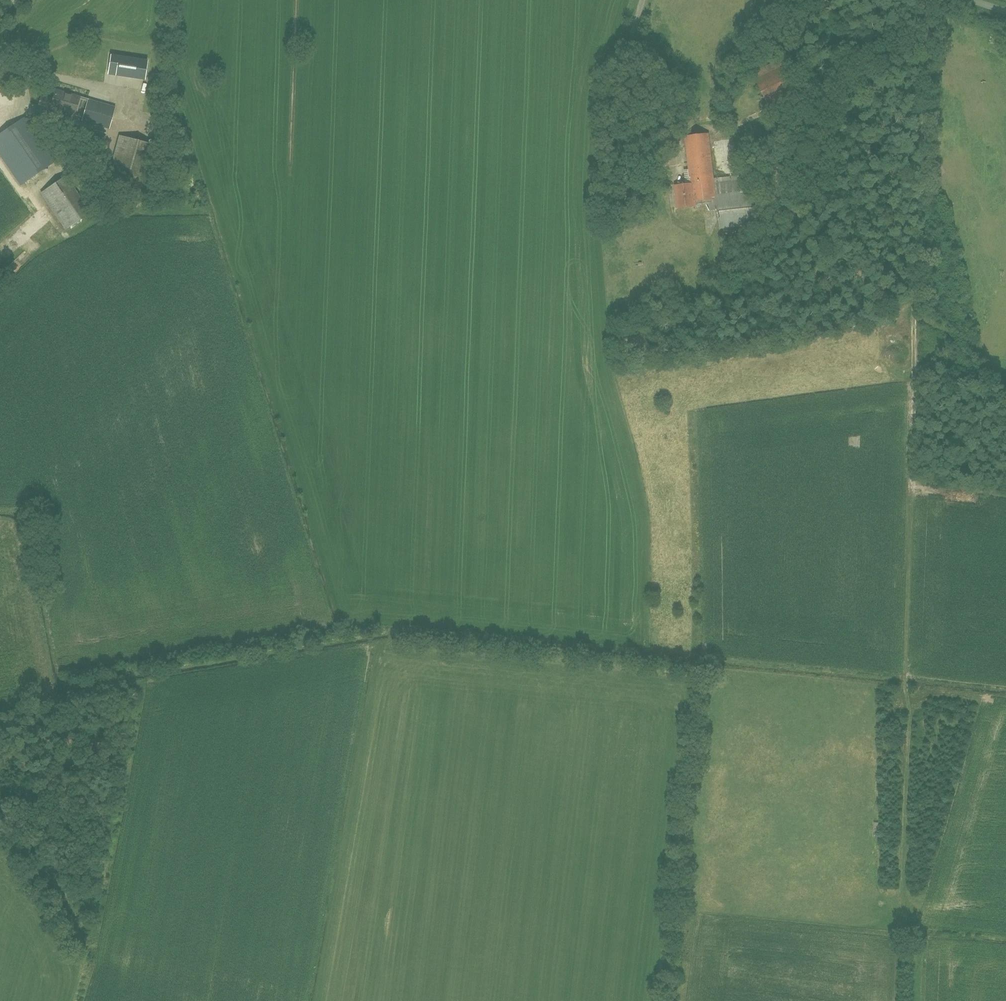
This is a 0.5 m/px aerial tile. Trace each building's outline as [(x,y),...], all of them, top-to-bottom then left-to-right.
[(111,56),(108,74),(145,79),(148,61),(111,56)] [(56,90),(53,100),(41,97),(39,106),(50,109),(49,113),(73,120),(74,115),(83,118),(82,121),(109,129),(115,107),(80,97),(56,90)] [(779,115),(778,131),(789,132),(790,116),(779,115)] [(21,185),(56,161),(25,117),(0,134),(0,154),(21,185)] [(94,130),(90,146),(101,149),(105,134),(94,130)] [(733,176),(714,179),(708,134),(685,136),(690,177),(691,177),(692,184),(676,186),(678,208),(695,206),(694,201),(716,199),(720,229),(764,224),(760,190),(754,191),(753,180),(740,181),(740,180),(733,180),(733,176)] [(106,184),(143,194),(157,146),(120,136),(106,184)] [(66,177),(41,193),(65,230),(91,213),(66,177)]
